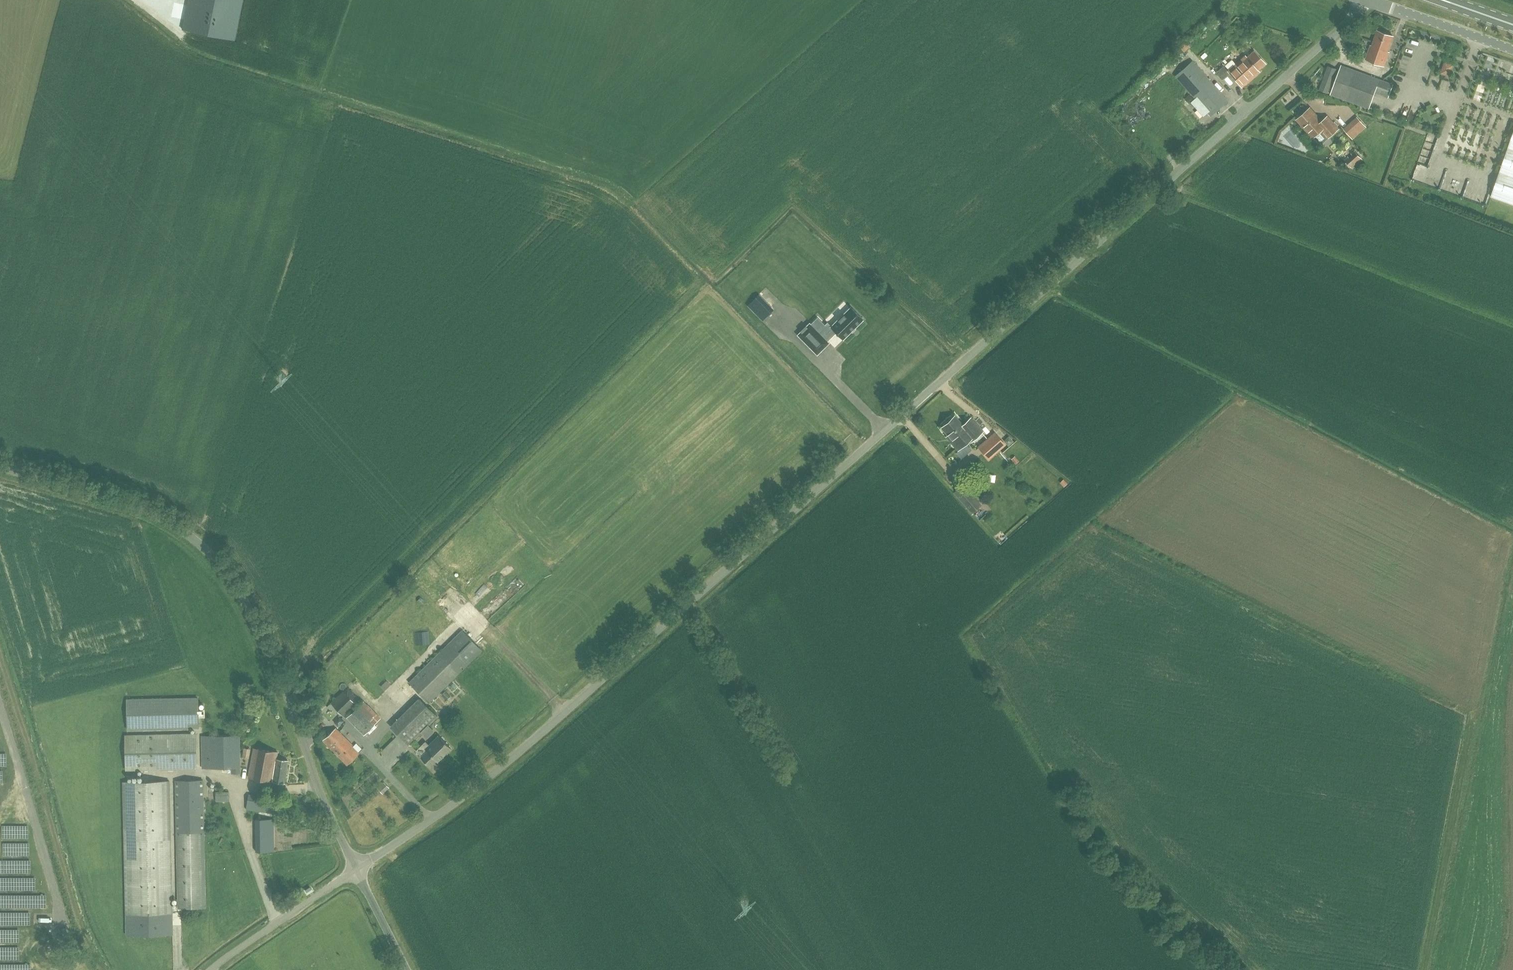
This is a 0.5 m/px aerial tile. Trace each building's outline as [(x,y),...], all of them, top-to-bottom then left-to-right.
[(235,40),(244,0),(189,0),(183,29),(234,40),(235,40)] [(1371,45),(1366,59),(1384,66),(1390,52),(1388,51),(1393,36),(1378,30),(1373,45),(1371,45)] [(1259,70),(1266,64),(1254,51),(1247,57),(1246,55),(1228,71),(1242,87),(1260,71),(1259,70)] [(1228,100),(1206,76),(1193,61),(1175,76),(1210,116),(1228,100)] [(1468,61),(1463,73),(1475,77),(1479,66),(1468,61)] [(1393,84),(1380,79),(1342,65),(1331,94),(1369,108),(1375,92),(1388,97),(1393,84)] [(1336,68),(1328,66),(1319,90),(1327,93),(1336,68)] [(1121,106),(1117,111),(1122,115),(1126,111),(1121,106)] [(1310,108),(1298,119),(1313,137),(1322,130),(1328,137),(1338,129),(1328,117),(1322,121),(1310,108)] [(1358,140),(1371,127),(1364,119),(1350,132),(1358,140)] [(1490,197),(1512,204),(1512,133),(1490,197)] [(1430,141),(1424,157),(1433,160),(1439,145),(1430,141)] [(1355,151),(1352,154),(1353,155),(1350,158),(1348,157),(1346,159),(1352,167),(1361,159),(1355,151)] [(798,335),(817,355),(829,343),(827,340),(835,331),(843,340),(863,320),(851,307),(831,326),(829,324),(820,333),(810,323),(798,335)] [(898,324),(905,327),(908,321),(901,318),(898,324)] [(949,435),(962,450),(980,433),(977,429),(982,424),(974,415),(965,423),(957,414),(950,421),(953,424),(949,428),(953,431),(949,435)] [(1005,445),(995,434),(979,447),(989,459),(1005,445)] [(978,513),(983,519),(991,513),(986,507),(978,513)] [(490,587),(493,593),(507,586),(504,580),(490,587)] [(483,650),(463,630),(410,682),(430,702),(483,650)] [(345,717),(362,701),(347,686),(331,702),(345,717)] [(127,729),(199,728),(199,704),(199,697),(127,698),(127,729)] [(437,716),(420,699),(392,727),(409,744),(437,716)] [(379,724),(377,722),(382,718),(364,700),(347,718),(364,735),(368,731),(370,733),(379,724)] [(335,728),(323,739),(334,751),(335,750),(348,764),(359,753),(352,746),(352,745),(346,739),(335,728)] [(196,732),(127,732),(127,766),(196,766),(196,732)] [(202,735),(202,745),(203,768),(232,767),(232,773),(241,773),(240,745),(240,735),(202,735)] [(429,745),(426,741),(416,750),(422,756),(421,757),(430,766),(437,760),(438,761),(451,748),(439,735),(429,745)] [(273,781),(277,759),(278,752),(255,748),(249,777),(273,781)] [(288,761),(277,759),(273,781),(285,784),(288,761)] [(127,781),(123,781),(126,914),(126,936),(173,934),(173,913),(170,780),(127,781)] [(206,908),(205,832),(203,780),(175,780),(178,908),(206,908)] [(384,783),(378,789),(384,794),(390,788),(384,783)] [(229,792),(215,793),(215,801),(230,801),(229,792)] [(285,801),(247,794),(245,809),(283,815),(285,801)] [(256,851),(272,851),(272,818),(255,818),(256,851)]
